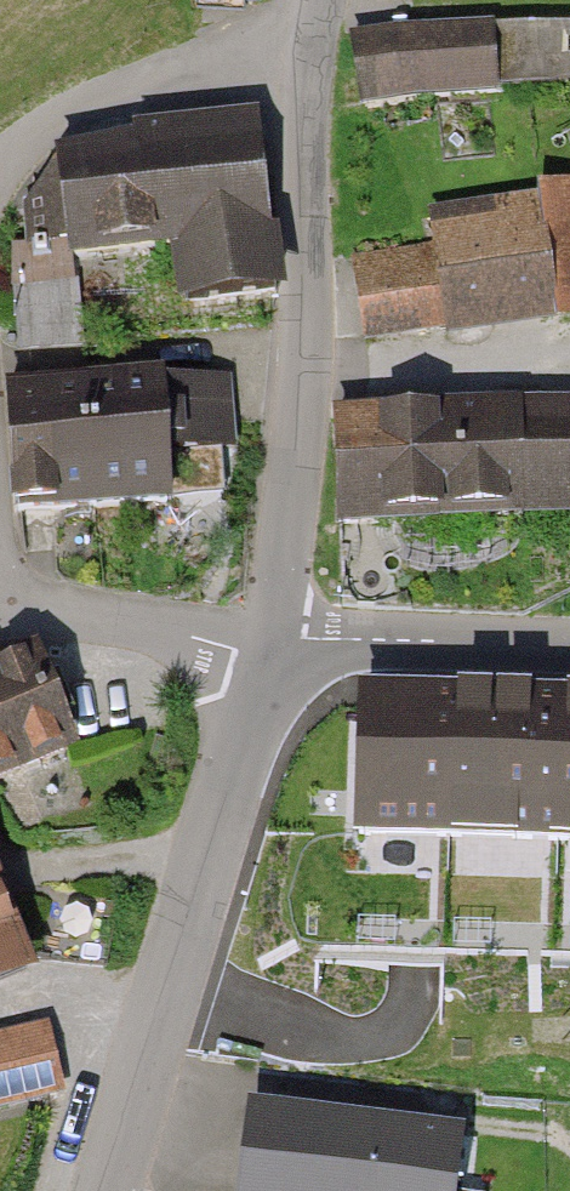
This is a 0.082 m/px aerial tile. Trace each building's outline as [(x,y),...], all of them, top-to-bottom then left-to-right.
[(362,37),(365,103),(499,97),(496,31),(362,37)] [(285,285),(264,124),(66,148),(81,265),(169,254),(175,299),(285,285)] [(366,341),(569,319),(569,197),(437,211),(441,249),(357,259),(366,341)] [(24,515),(171,510),(169,449),(232,447),(229,376),(19,383),(24,515)] [(340,412),(344,535),(569,528),(569,405),(340,412)] [(0,674),(0,772),(67,746),(33,661),(0,674)] [(361,699),(357,838),(569,845),(569,706),(361,699)] [(117,895),(44,885),(34,956),(107,966),(117,895)] [(22,954),(0,900),(0,963),(22,954)] [(0,1040),(0,1103),(60,1089),(46,1029),(0,1040)] [(253,1114),(243,1190),(453,1190),(460,1141),(253,1114)]
